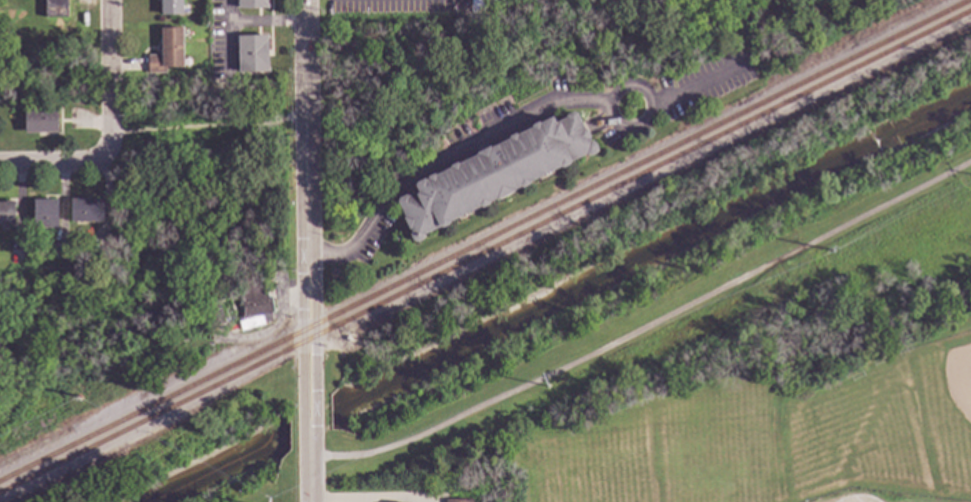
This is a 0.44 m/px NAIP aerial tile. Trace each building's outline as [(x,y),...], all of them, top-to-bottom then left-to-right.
[(43,20),(43,0),(65,0),(65,20),(43,20)] [(159,18),(159,0),(180,0),(180,18),(159,18)] [(238,10),(238,0),(268,0),(268,10),(238,10)] [(470,16),(470,0),(498,0),(498,16),(470,16)] [(181,70),(164,70),(164,76),(146,77),(146,59),(159,58),(158,33),(181,32),(181,70)] [(267,74),(237,75),(236,37),(266,36),(267,74)] [(55,137),(23,136),(24,113),(55,114),(55,137)] [(576,114),(583,131),(587,131),(589,139),(588,141),(589,143),(594,144),(596,149),(596,154),(589,157),(585,156),(569,163),(568,166),(423,236),(422,241),(416,244),(411,241),(408,236),(410,231),(397,203),(397,200),(404,196),(408,197),(417,193),(414,187),(415,183),(551,118),(553,123),(564,118),(564,116),(572,113),(576,114)] [(56,231),(33,230),(33,203),(57,204),(56,231)] [(101,225),(70,225),(70,203),(102,203),(101,225)] [(11,229),(0,229),(0,206),(3,206),(3,205),(12,205),(11,229)] [(266,299),(273,298),(273,315),(271,315),(272,324),(240,332),(240,319),(243,319),(239,293),(243,293),(242,286),(264,281),(266,299)] [(222,316),(209,321),(204,309),(217,304),(222,316)]
